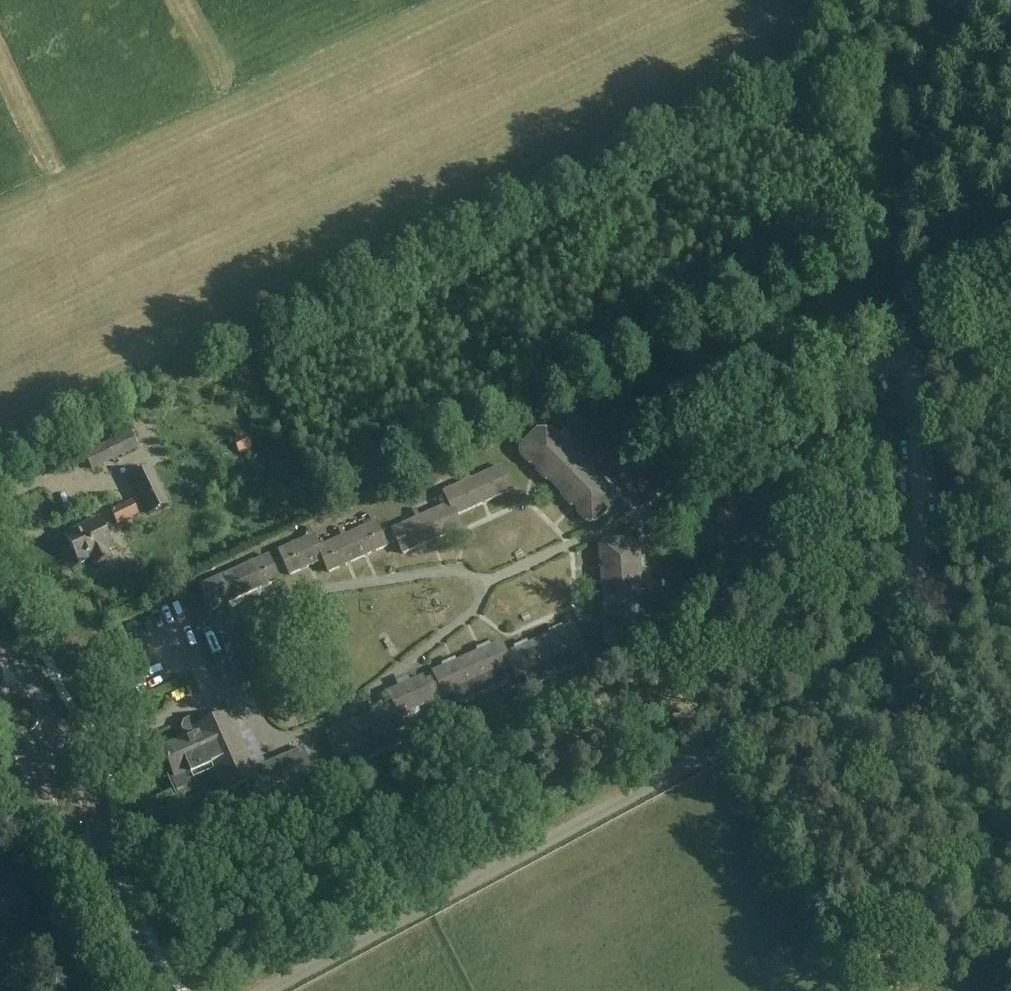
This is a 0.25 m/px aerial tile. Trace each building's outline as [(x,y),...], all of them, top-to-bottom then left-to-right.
[(556,488),(579,463),(567,452),(569,450),(563,443),(571,435),(565,429),(557,437),(550,430),(538,430),(520,448),(520,456),(530,466),(532,464),(538,470),(536,472),(545,480),(548,481),(556,488)] [(116,440),(83,455),(90,471),(124,456),(116,440)] [(258,444),(246,449),(251,460),(263,455),(258,444)] [(579,463),(556,488),(563,496),(562,498),(570,506),(572,504),(578,511),(576,513),(586,523),(595,523),(611,507),(611,492),(592,473),(590,475),(579,463)] [(453,517),(455,516),(512,491),(501,467),(470,481),(466,471),(463,472),(467,482),(442,493),(448,506),(453,517)] [(130,477),(131,480),(122,484),(130,502),(109,512),(116,526),(138,515),(147,511),(149,515),(168,506),(149,468),(130,477)] [(453,517),(448,506),(419,518),(415,508),(411,510),(416,520),(391,530),(402,555),(460,529),(455,516),(453,517)] [(346,536),(357,560),(386,547),(371,513),(367,515),(371,525),(346,536)] [(98,518),(64,534),(79,565),(91,559),(94,565),(111,557),(108,551),(113,548),(98,518)] [(324,561),(318,549),(309,527),(304,529),(308,538),(278,552),(289,576),(322,561),(324,561)] [(324,561),(322,561),(327,573),(357,560),(346,536),(345,537),(341,527),(337,529),(341,539),(318,549),(324,561)] [(603,595),(637,593),(636,574),(639,574),(638,550),(628,541),(602,542),(598,547),(599,560),(602,560),(602,570),(599,570),(600,584),(603,584),(603,595)] [(234,572),(244,596),(278,581),(268,557),(234,572)] [(244,596),(234,572),(199,587),(210,611),(244,596)] [(637,593),(603,595),(604,606),(601,607),(602,618),(605,617),(606,628),(602,628),(603,642),(609,648),(633,647),(643,636),(642,626),(653,625),(652,617),(642,617),(641,609),(638,609),(637,593)] [(537,641),(553,678),(579,667),(578,665),(580,665),(575,653),(583,649),(572,625),(562,630),(561,627),(548,633),(549,635),(537,641)] [(514,680),(520,677),(523,675),(529,688),(531,687),(531,688),(553,678),(537,641),(527,645),(526,642),(513,648),(514,651),(505,655),(511,666),(508,667),(514,680)] [(511,666),(505,655),(500,642),(489,647),(488,644),(475,650),(477,653),(466,657),(483,695),(507,684),(507,683),(509,682),(503,670),(508,667),(511,666)] [(442,697),(448,695),(447,694),(451,693),(457,705),(459,704),(460,705),(483,695),(466,657),(455,662),(454,659),(441,665),(442,668),(431,673),(433,677),(423,681),(430,697),(440,693),(442,697)] [(432,702),(430,697),(423,681),(422,678),(387,693),(392,705),(400,722),(401,721),(409,718),(407,713),(428,704),(432,714),(436,713),(431,702),(432,702)] [(135,689),(140,698),(145,695),(140,686),(135,689)] [(480,714),(511,700),(506,689),(475,703),(480,714)] [(336,760),(342,757),(341,757),(346,755),(352,767),(396,748),(396,747),(401,745),(396,732),(405,728),(401,721),(400,722),(392,705),(325,735),(336,760)] [(161,751),(173,777),(176,776),(181,785),(201,776),(197,767),(208,761),(224,795),(249,784),(254,797),(313,770),(303,748),(252,770),(237,736),(240,735),(236,725),(233,727),(227,715),(201,727),(196,717),(183,723),(181,730),(185,740),(161,751)] [(296,818),(332,802),(335,801),(327,781),(307,789),(309,792),(289,801),(296,818)]
